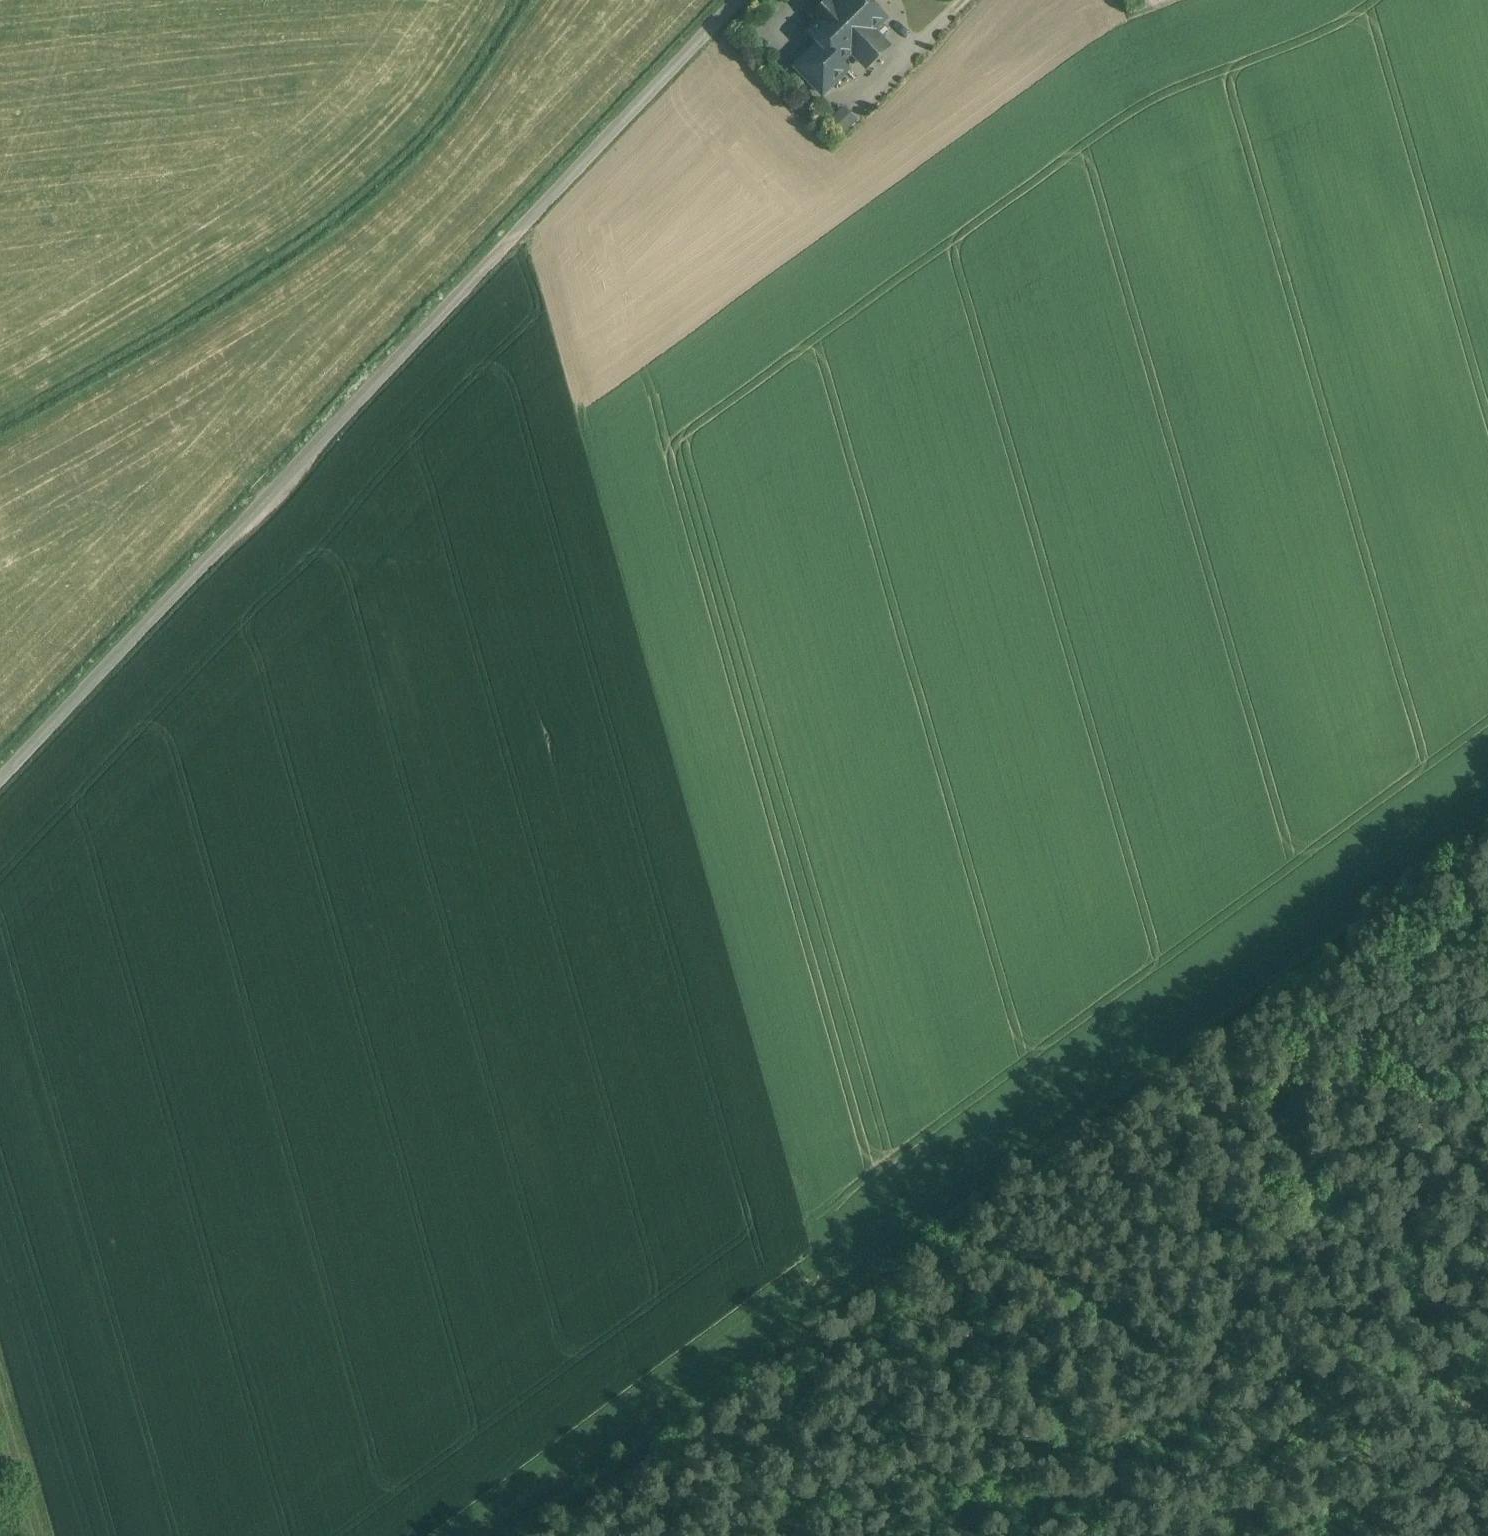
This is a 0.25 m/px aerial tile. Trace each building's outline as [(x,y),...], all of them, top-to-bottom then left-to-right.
[(835,8),(832,5),(817,20),(819,23),(809,34),(819,45),(838,64),(839,63),(851,51),(856,57),(857,57),(877,37),(872,31),(884,19),(865,0),(843,0),(835,8)] [(877,37),(857,57),(866,66),(886,47),(877,37)] [(819,45),(796,67),(822,94),(846,70),(839,63),(838,64),(819,45)] [(841,136),(859,118),(843,103),(826,121),(841,136)]
